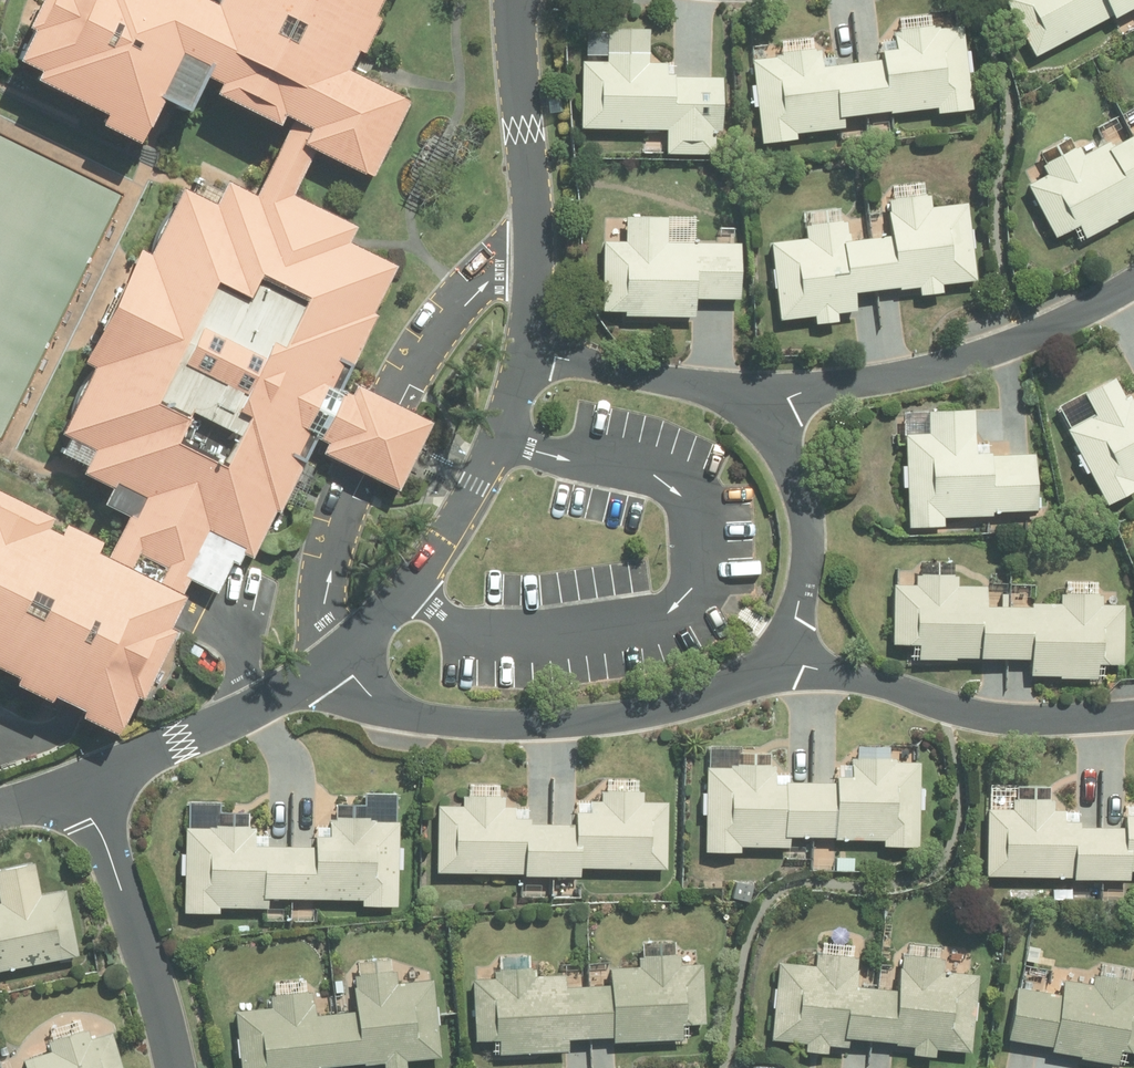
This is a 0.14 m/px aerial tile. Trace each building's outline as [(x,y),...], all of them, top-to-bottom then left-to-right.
[(378,171),(414,98),(354,69),(388,0),(59,0),(27,64),(113,106),(106,119),(147,139),(180,73),(378,171)] [(1037,57),(1133,7),(1133,0),(1007,0),(1037,57)] [(756,61),(765,142),(800,138),(799,133),(852,127),(851,115),(939,105),(939,111),(975,107),(965,22),(881,32),(884,57),(827,63),(825,53),(756,61)] [(587,60),(585,125),(667,128),(667,152),(716,154),(717,130),(723,130),(725,77),(674,75),(675,62),(650,62),(652,28),(610,27),(609,60),(587,60)] [(1059,238),(1084,225),(1090,236),(1133,213),(1133,143),(1110,156),(1101,138),(1087,145),(1084,140),(1046,160),(1049,165),(1027,177),(1059,238)] [(186,183),(65,427),(104,446),(95,463),(153,491),(122,553),(0,493),(0,662),(133,727),(199,593),(183,586),(215,521),(256,556),(279,509),(285,511),(322,435),(346,388),(383,314),(379,313),(401,265),(356,240),(361,225),(269,177),(260,195),(232,181),(222,201),(186,183)] [(978,277),(968,202),(938,206),(936,190),(887,196),(892,238),(854,242),(851,216),(808,221),(810,237),(774,242),(783,318),(819,313),(820,323),(842,320),(841,311),(860,308),(858,292),(922,284),(923,294),(946,292),(945,281),(978,277)] [(629,241),(604,240),(603,312),(702,314),(702,297),(742,297),(743,243),(670,241),(670,215),(630,214),(629,241)] [(1109,502),(1133,488),(1133,401),(1119,373),(1084,391),(1095,412),(1068,427),(1109,502)] [(333,440),(327,451),(404,490),(440,420),(363,381),(357,393),(346,388),(322,435),(333,440)] [(906,432),(910,524),(944,522),(944,515),(993,513),(993,510),(1036,508),(1034,450),(980,452),(978,406),(932,408),(933,431),(906,432)] [(989,582),(895,582),(895,640),(920,640),(920,654),(1032,654),(1032,675),(1100,675),(1100,661),(1127,661),(1127,602),(1103,602),(1103,592),(1065,592),(1065,603),(989,602),(989,582)] [(710,760),(709,847),(789,847),(789,834),(886,834),(886,842),(920,842),(920,760),(893,760),(893,754),(852,754),(852,777),(778,777),(778,760),(710,760)] [(437,802),(435,871),(582,874),(582,864),(668,865),(669,801),(647,800),(647,786),(606,785),(605,809),(579,809),(578,821),(507,819),(508,792),(468,792),(468,802),(437,802)] [(988,873),(1132,876),(1133,866),(1133,810),(1129,810),(1128,825),(1055,823),(1056,798),(1013,797),(1013,807),(990,806),(988,873)] [(258,828),(186,826),(184,909),(220,910),(220,902),(268,904),(269,893),(363,895),(363,902),(399,903),(401,823),(377,822),(377,816),(333,815),(333,831),(315,830),(314,844),(257,843),(258,828)] [(79,951),(65,888),(43,893),(36,860),(0,868),(0,899),(0,901),(0,968),(79,951)] [(780,962),(773,1034),(806,1037),(805,1048),(827,1050),(828,1040),(852,1042),(853,1035),(916,1041),(915,1051),(939,1053),(940,1043),(971,1046),(977,972),(946,969),(901,965),(899,987),(858,983),(861,953),(816,949),(815,965),(780,962)] [(475,976),(478,1036),(503,1035),(503,1050),(571,1046),(571,1036),(616,1033),(616,1038),(686,1035),(685,1021),(705,1020),(702,951),(638,954),(638,965),(610,966),(610,972),(536,976),(536,966),(497,968),(497,975),(475,976)] [(243,1067),(324,1067),(324,1064),(385,1058),(386,1067),(409,1065),(408,1055),(439,1052),(432,978),(403,981),(402,967),(356,972),(359,1009),(318,1013),(315,989),(270,993),(271,1007),(237,1010),(243,1067)] [(1012,1036),(1055,1042),(1053,1053),(1120,1063),(1122,1048),(1133,1050),(1133,979),(1067,969),(1063,992),(1020,985),(1012,1036)] [(114,1032),(94,1038),(92,1031),(50,1044),(53,1052),(26,1060),(29,1067),(125,1067),(114,1032)]
